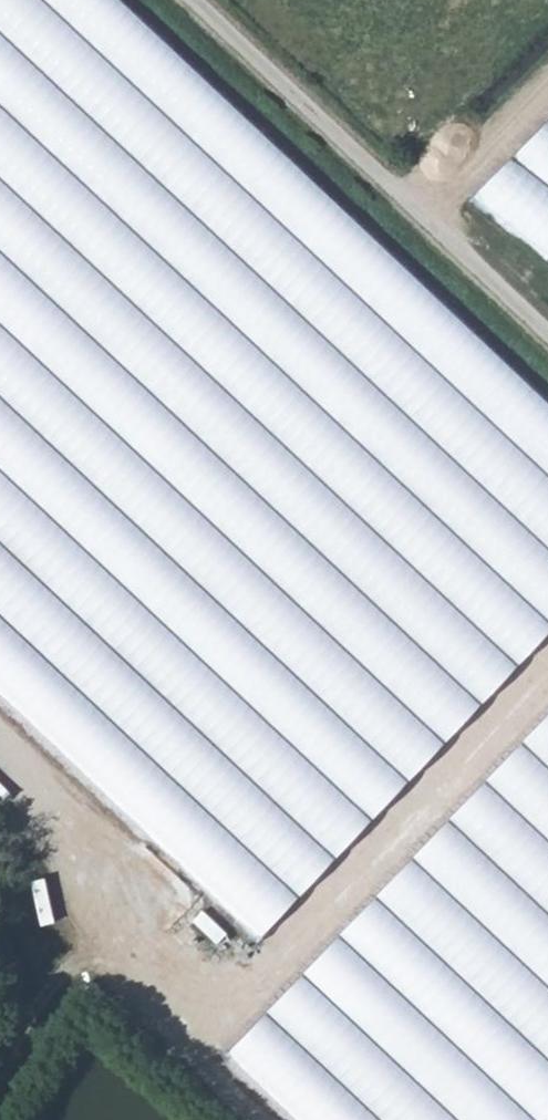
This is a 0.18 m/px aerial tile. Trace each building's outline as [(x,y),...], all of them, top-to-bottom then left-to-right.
[(110,0),(0,0),(0,696),(254,937),(547,625),(547,410),(110,0)] [(475,198),(547,256),(547,125),(475,198)] [(221,1045),(300,1119),(547,1119),(547,700),(221,1045)]
